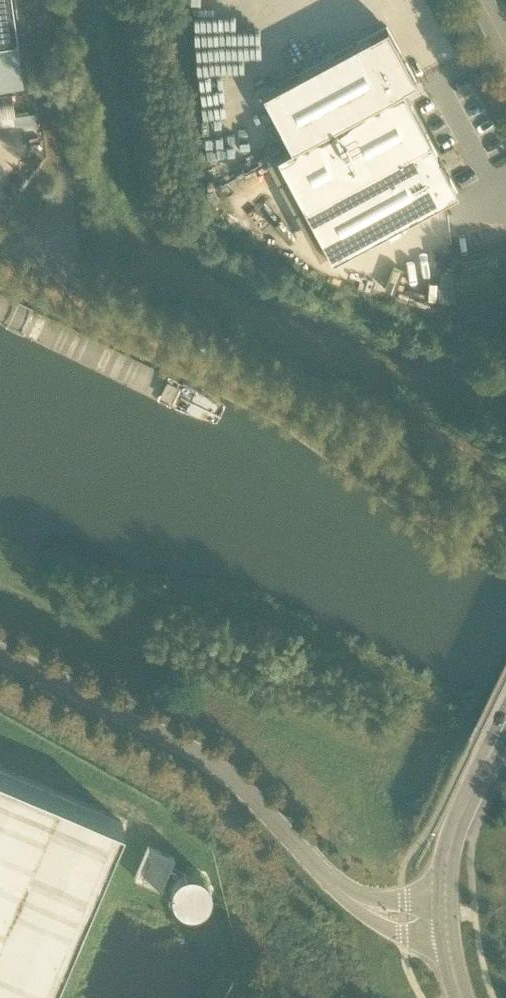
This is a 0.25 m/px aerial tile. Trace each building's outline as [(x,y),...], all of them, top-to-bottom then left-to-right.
[(24,85),(12,0),(0,0),(0,89),(24,85)] [(402,88),(416,81),(385,25),(264,92),(293,147),(402,88)] [(305,207),(430,139),(402,88),(293,147),(277,155),(304,207),(305,207)] [(12,116),(11,99),(0,100),(0,116),(12,116)] [(332,258),(457,192),(449,176),(450,176),(439,156),(438,156),(430,140),(305,207),(332,258)] [(124,822),(0,769),(0,997),(49,997),(124,822)] [(135,877),(161,888),(175,856),(149,845),(135,877)]
